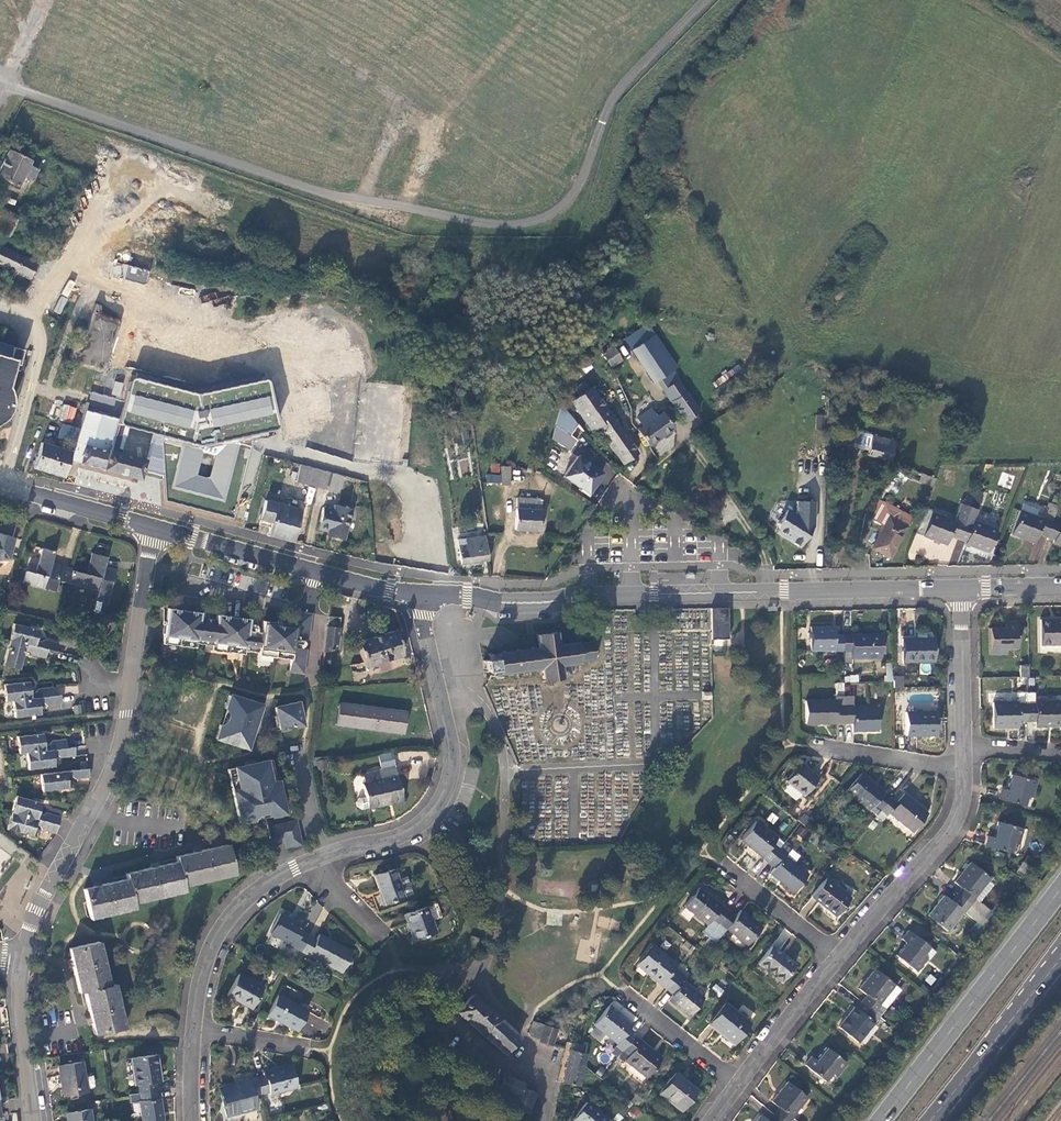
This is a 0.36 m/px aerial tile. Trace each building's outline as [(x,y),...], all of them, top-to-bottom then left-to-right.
[(0,146),(5,149),(6,147),(8,147),(12,141),(4,137),(0,146)] [(20,188),(25,179),(34,182),(39,171),(30,166),(33,161),(10,152),(0,173),(0,179),(20,188)] [(7,238),(19,218),(0,209),(0,234),(7,238)] [(1,247),(0,249),(0,266),(29,280),(37,264),(1,247)] [(113,264),(112,277),(147,282),(149,268),(113,264)] [(60,314),(67,299),(60,295),(53,311),(60,314)] [(97,305),(75,361),(105,371),(120,320),(101,314),(103,306),(97,305)] [(674,368),(652,336),(630,351),(652,383),(656,381),(671,370),(674,368)] [(22,350),(0,344),(0,422),(6,416),(9,411),(10,405),(11,398),(10,392),(8,387),(14,364),(18,365),(22,350)] [(621,360),(612,347),(602,353),(610,367),(621,360)] [(271,372),(266,370),(199,390),(138,375),(124,431),(182,445),(171,490),(232,504),(250,430),(283,422),(271,372)] [(698,411),(671,370),(656,381),(683,421),(698,411)] [(120,397),(123,383),(114,381),(111,395),(120,397)] [(597,429),(622,464),(631,457),(636,454),(591,388),(571,402),(592,432),(597,429)] [(561,403),(551,439),(568,451),(577,438),(571,434),(578,423),(561,403)] [(73,422),(76,406),(62,404),(60,420),(73,422)] [(84,410),(71,452),(69,459),(103,468),(103,469),(139,479),(144,459),(109,450),(117,418),(84,410)] [(637,429),(648,446),(672,429),(661,412),(655,417),(650,410),(637,419),(642,426),(637,429)] [(815,428),(822,428),(823,415),(816,414),(815,428)] [(849,430),(846,448),(851,449),(852,442),(868,445),(866,454),(890,460),(895,441),(864,433),(865,431),(858,429),(857,431),(849,430)] [(34,468),(64,477),(69,459),(71,452),(41,443),(34,468)] [(563,477),(588,494),(602,473),(577,456),(563,477)] [(499,463),(489,464),(490,473),(500,472),(499,463)] [(295,481),(315,486),(319,469),(299,464),(295,481)] [(509,485),(510,467),(502,466),(500,484),(509,485)] [(319,469),(315,486),(338,492),(342,474),(319,469)] [(935,479),(921,474),(919,481),(933,486),(935,479)] [(485,483),(499,484),(500,476),(486,475),(485,483)] [(541,499),(518,498),(516,530),(539,531),(541,499)] [(268,536),(292,542),(300,509),(266,500),(259,525),(270,528),(268,536)] [(777,524),(777,530),(788,537),(787,539),(799,547),(812,526),(813,502),(796,501),(795,515),(786,509),(777,524)] [(344,539),(351,508),(334,504),(333,509),(322,506),(317,528),(328,530),(327,535),(344,539)] [(1045,538),(1051,521),(1054,513),(1057,507),(1048,504),(1042,520),(1036,518),(1020,512),(1011,535),(1034,544),(1037,535),(1045,538)] [(1022,505),(1020,512),(1036,518),(1038,511),(1022,505)] [(948,536),(956,539),(967,511),(959,509),(954,521),(930,512),(921,536),(945,545),(948,536)] [(967,511),(956,539),(964,542),(963,545),(986,553),(996,529),(973,521),(975,514),(967,511)] [(873,519),(884,525),(888,518),(878,512),(873,519)] [(1060,515),(1054,513),(1051,521),(1057,523),(1060,515)] [(888,518),(884,525),(872,548),(889,558),(906,527),(888,518)] [(1045,538),(1053,541),(1052,543),(1060,546),(1060,519),(1059,524),(1057,523),(1051,521),(1045,538)] [(788,537),(777,530),(775,532),(787,539),(788,537)] [(8,557),(12,536),(0,532),(0,558),(8,557)] [(488,560),(484,535),(458,539),(461,563),(488,560)] [(70,570),(71,569),(50,562),(54,550),(42,547),(35,572),(26,570),(22,582),(54,591),(57,580),(67,582),(70,570)] [(70,570),(67,582),(95,591),(93,600),(106,603),(115,569),(103,566),(105,557),(92,552),(85,574),(70,570)] [(289,671),(303,674),(311,613),(296,611),(294,623),(262,619),(260,635),(247,633),(249,618),(217,614),(215,622),(199,620),(200,612),(167,608),(164,633),(165,634),(164,641),(197,645),(198,642),(213,644),(213,648),(246,652),(246,650),(247,645),(259,646),(258,651),(258,653),(291,658),(289,671)] [(727,639),(726,608),(709,608),(710,639),(727,639)] [(338,618),(327,616),(326,626),(337,627),(338,618)] [(1040,619),(1040,646),(1060,645),(1060,619),(1040,619)] [(989,628),(990,654),(1006,654),(1006,650),(1017,649),(1017,623),(1006,623),(1006,628),(989,628)] [(12,624),(8,640),(46,649),(55,651),(57,642),(43,639),(39,642),(35,641),(36,635),(38,630),(12,624)] [(337,627),(326,626),(323,651),(335,649),(337,627)] [(842,651),(842,635),(834,635),(834,627),(810,627),(810,650),(834,650),(834,651),(842,651)] [(400,655),(394,632),(355,642),(362,666),(400,655)] [(594,660),(592,642),(577,644),(577,643),(557,646),(555,633),(537,635),(539,648),(488,655),(489,660),(483,661),(484,672),(490,671),(491,676),(542,669),(543,682),(561,679),(561,678),(572,676),(570,665),(580,664),(579,662),(594,660)] [(880,634),(842,635),(842,651),(850,651),(851,658),(881,657),(880,634)] [(901,639),(902,662),(933,661),(932,638),(901,639)] [(46,649),(8,640),(2,665),(19,669),(21,659),(24,649),(28,650),(31,655),(44,657),(46,649)] [(1019,666),(1019,677),(1025,677),(1027,677),(1027,666),(1019,666)] [(842,682),(852,682),(851,671),(842,671),(842,682)] [(895,675),(894,688),(903,688),(904,676),(895,675)] [(4,684),(6,701),(13,700),(53,695),(51,686),(38,687),(34,691),(30,692),(29,685),(29,681),(4,684)] [(843,683),(835,683),(835,694),(843,694),(843,683)] [(1018,722),(1026,722),(1026,704),(1025,693),(1017,693),(1017,703),(993,703),(993,727),(1018,727),(1018,722)] [(60,698),(60,694),(53,695),(13,700),(15,717),(40,714),(39,704),(43,703),(46,705),(60,703),(60,698)] [(249,735),(251,735),(252,731),(251,730),(253,723),(255,723),(257,718),(255,718),(259,705),(229,695),(225,708),(229,710),(224,726),(220,724),(216,738),(245,748),(249,735)] [(805,723),(843,723),(843,696),(834,696),(834,700),(804,700),(805,723)] [(843,696),(843,723),(851,723),(852,731),(877,730),(876,707),(851,708),(851,696),(843,696)] [(1026,704),(1026,722),(1035,722),(1035,727),(1060,726),(1059,701),(1035,702),(1035,704),(1026,704)] [(276,707),(280,729),(287,728),(287,725),(294,724),(295,726),(302,724),(298,702),(276,707)] [(334,724),(402,733),(404,711),(337,703),(334,724)] [(905,712),(905,735),(935,735),(934,712),(905,712)] [(17,737),(20,753),(27,752),(67,747),(66,741),(66,739),(53,741),(48,744),(45,744),(44,734),(17,737)] [(74,750),(73,746),(67,747),(27,752),(29,769),(54,766),(53,755),(56,755),(61,757),(75,755),(74,750)] [(380,765),(381,769),(395,767),(392,752),(378,755),(379,757),(380,765)] [(372,767),(380,765),(379,757),(370,759),(372,767)] [(240,823),(243,822),(283,812),(272,759),(255,763),(244,765),(228,769),(240,823)] [(785,781),(802,795),(817,778),(800,764),(785,781)] [(361,809),(402,800),(395,767),(381,769),(378,770),(378,772),(362,775),(364,782),(362,783),(365,797),(359,798),(356,802),(357,807),(361,809)] [(77,779),(89,777),(89,772),(88,768),(42,774),(43,791),(69,787),(68,777),(72,776),(77,779)] [(875,816),(890,798),(860,774),(845,791),(875,816)] [(999,799),(1025,805),(1028,796),(1031,796),(1035,780),(1012,774),(1008,790),(1002,789),(999,799)] [(896,803),(890,798),(875,816),(881,821),(885,816),(887,813),(910,833),(926,814),(903,795),(896,803)] [(16,796),(11,812),(57,825),(58,821),(59,817),(46,814),(41,815),(37,813),(40,803),(16,796)] [(57,825),(11,812),(6,829),(31,836),(34,826),(37,826),(41,831),(54,834),(55,831),(57,825)] [(805,828),(810,822),(801,815),(797,821),(805,828)] [(284,838),(286,847),(300,843),(296,820),(274,825),(277,839),(284,838)] [(740,839),(768,862),(778,849),(783,843),(756,821),(740,839)] [(985,846),(1010,852),(1013,842),(1018,843),(1021,828),(998,822),(994,838),(988,836),(985,846)] [(799,826),(795,834),(804,837),(807,829),(799,826)] [(83,889),(90,918),(134,908),(133,903),(184,890),(183,885),(234,873),(227,844),(203,850),(176,856),(176,861),(150,867),(126,873),(126,878),(101,885),(83,889)] [(11,857),(0,848),(0,871),(11,857)] [(778,849),(768,862),(774,867),(769,873),(792,892),(807,874),(784,856),(785,854),(778,849)] [(1016,872),(1023,876),(1030,867),(1022,862),(1016,872)] [(957,896),(970,907),(983,917),(989,910),(979,902),(993,886),(988,881),(990,879),(971,863),(955,884),(962,890),(957,896)] [(373,876),(383,904),(403,897),(394,868),(373,876)] [(397,878),(403,897),(412,894),(405,875),(397,878)] [(810,897),(834,917),(849,899),(825,879),(810,897)] [(706,938),(728,911),(698,887),(683,906),(706,925),(700,933),(706,938)] [(970,907),(957,896),(952,903),(944,897),(929,916),(947,931),(962,913),(978,925),(984,918),(970,907)] [(404,914),(413,940),(434,933),(425,907),(404,914)] [(735,917),(728,911),(706,938),(713,944),(725,929),(746,946),(761,928),(740,910),(735,917)] [(301,951),(308,937),(301,933),(304,927),(280,914),(270,934),(294,946),(293,947),(301,951)] [(896,955),(916,971),(925,958),(928,961),(935,952),(909,931),(903,939),(907,942),(896,955)] [(316,941),(308,937),(301,951),(341,973),(352,953),(319,935),(316,941)] [(468,939),(466,949),(474,951),(476,941),(468,939)] [(89,1015),(94,1035),(123,1027),(113,985),(108,986),(97,942),(69,949),(74,975),(78,993),(83,992),(89,1015)] [(636,965),(666,989),(676,975),(670,971),(675,965),(651,946),(636,965)] [(757,964),(780,982),(793,965),(771,947),(757,964)] [(867,996),(862,1002),(880,1016),(901,990),(875,970),(860,990),(867,996)] [(227,995),(251,1008),(262,988),(238,974),(227,995)] [(676,975),(666,989),(672,994),(667,1000),(688,1017),(702,1000),(682,983),(683,981),(676,975)] [(711,990),(720,996),(724,989),(715,983),(711,990)] [(518,1038),(471,995),(456,1012),(504,1054),(518,1038)] [(267,1015),(296,1031),(307,1011),(278,996),(267,1015)] [(880,1016),(862,1002),(856,1010),(855,1008),(839,1027),(859,1043),(880,1016)] [(708,1025),(732,1043),(747,1024),(724,1005),(708,1025)] [(621,1050),(633,1036),(626,1031),(631,1024),(607,1006),(592,1026),(616,1044),(615,1046),(621,1050)] [(312,1021),(318,1030),(325,1025),(319,1016),(312,1021)] [(532,1022),(527,1036),(538,1039),(537,1041),(550,1045),(555,1030),(532,1022)] [(660,1058),(633,1036),(621,1050),(617,1055),(645,1078),(660,1058)] [(561,1082),(571,1084),(578,1086),(582,1064),(585,1053),(580,1052),(582,1045),(570,1043),(561,1082)] [(804,1066),(825,1082),(832,1073),(835,1076),(845,1063),(825,1048),(815,1061),(811,1057),(804,1066)] [(139,1092),(155,1090),(154,1082),(159,1082),(155,1056),(131,1059),(135,1085),(137,1085),(139,1092)] [(62,1086),(63,1096),(87,1093),(82,1062),(58,1066),(62,1086)] [(264,1074),(256,1076),(261,1094),(269,1092),(269,1094),(296,1087),(290,1064),(264,1072),(264,1074)] [(658,1093),(679,1111),(696,1091),(674,1072),(658,1093)] [(261,1094),(256,1076),(238,1082),(239,1084),(218,1089),(226,1116),(256,1108),(253,1096),(261,1094)] [(513,1109),(528,1115),(537,1094),(522,1087),(523,1084),(504,1077),(498,1091),(517,1099),(513,1109)] [(774,1115),(782,1120),(796,1120),(789,1115),(805,1096),(787,1082),(772,1102),(780,1108),(774,1115)] [(155,1090),(139,1092),(126,1094),(128,1103),(138,1101),(141,1120),(162,1120),(159,1098),(156,1099),(155,1090)] [(574,1120),(606,1120),(607,1120),(585,1102),(572,1119),(574,1120)] [(633,1105),(628,1113),(636,1118),(641,1110),(633,1105)] [(89,1109),(66,1113),(67,1120),(91,1120),(89,1109)]
